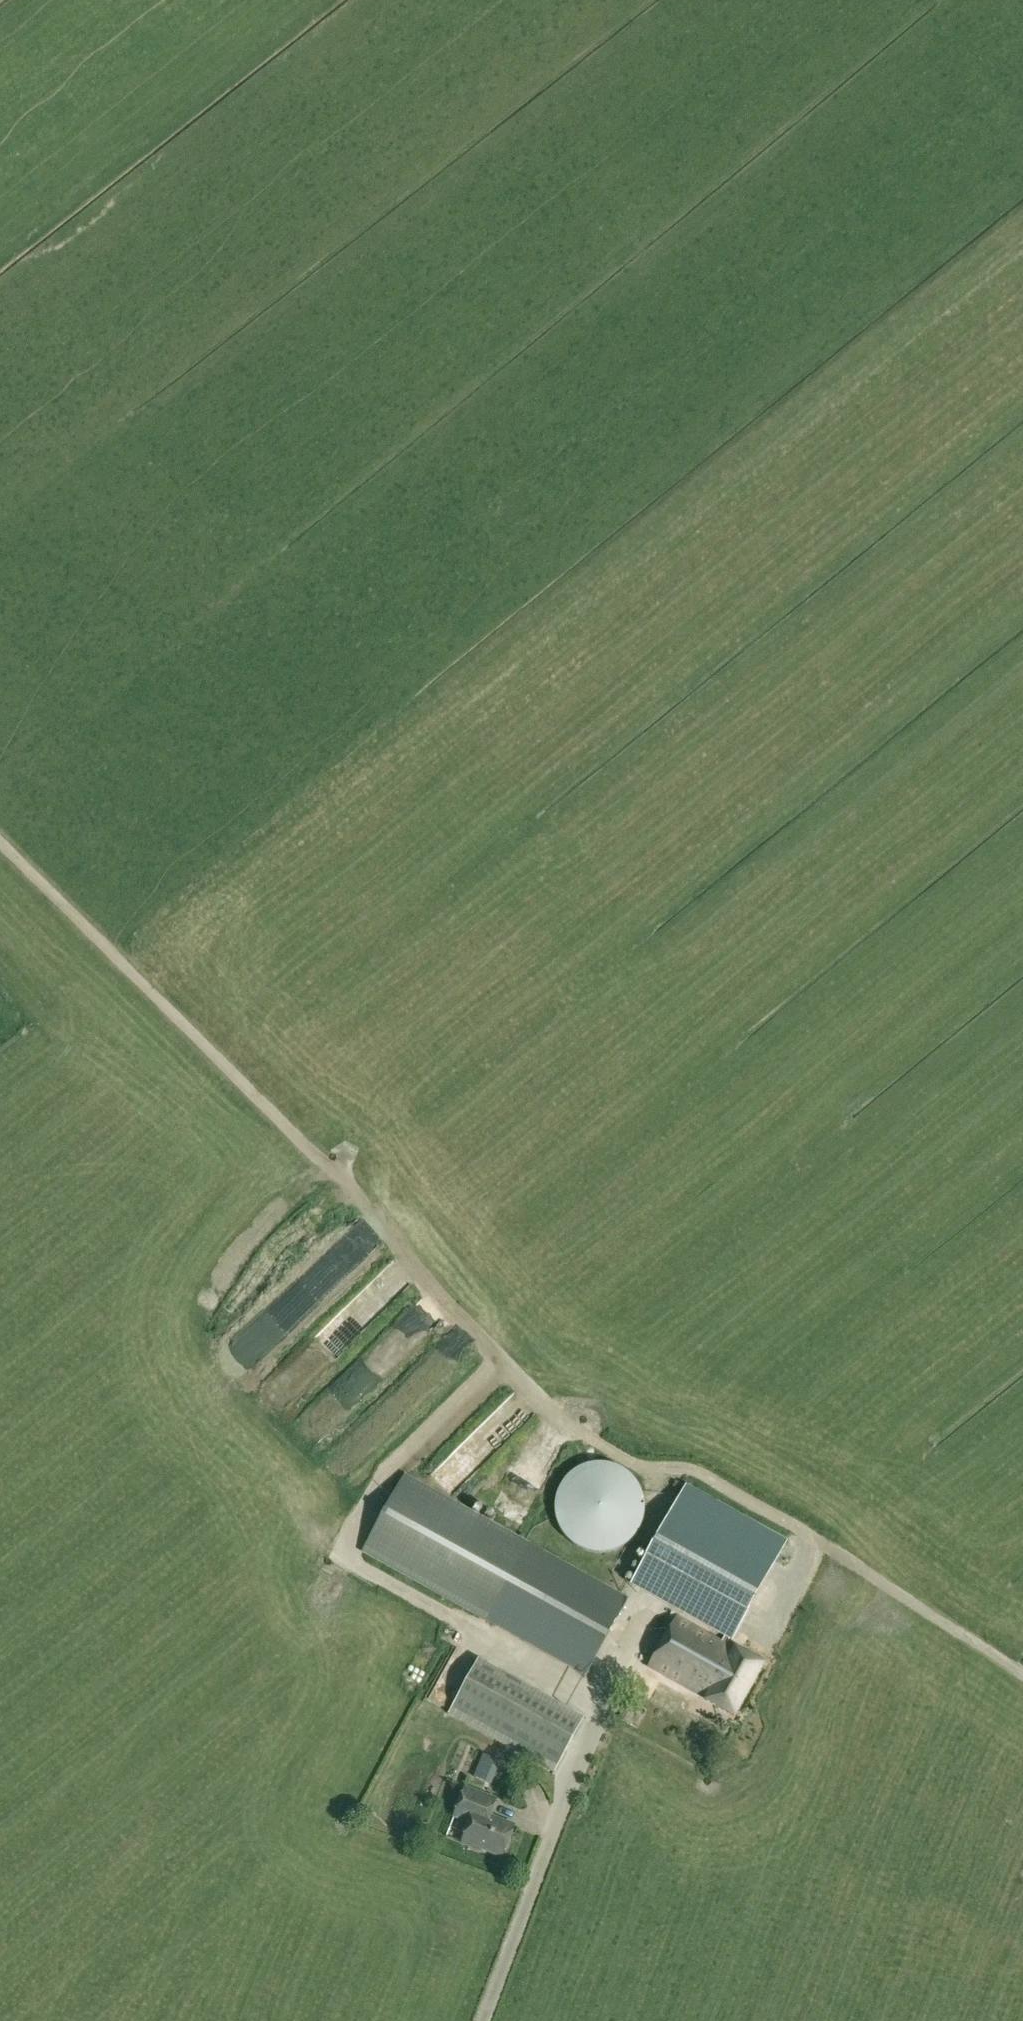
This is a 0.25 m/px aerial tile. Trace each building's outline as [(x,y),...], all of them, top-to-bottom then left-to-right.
[(367,1226),(281,1307),(297,1324),(383,1243),(367,1226)] [(607,1463),(596,1463),(585,1465),(575,1470),(566,1477),(560,1486),(556,1496),(554,1508),(556,1519),(560,1530),(567,1539),(576,1546),(586,1551),(597,1553),(609,1552),(620,1549),(629,1542),(637,1533),(642,1523),(645,1512),(644,1501),(641,1490),(636,1480),(628,1472),(618,1466),(607,1463)] [(364,1553),(587,1675),(628,1600),(406,1478),(364,1553)] [(677,1620),(650,1668),(707,1701),(706,1703),(734,1719),(764,1666),(736,1651),(735,1652),(726,1648),(730,1641),(732,1642),(787,1543),(687,1487),(636,1579),(729,1631),(721,1645),(677,1620)] [(457,1720),(563,1766),(579,1729),(487,1688),(490,1680),(505,1687),(512,1671),(484,1659),(457,1720)] [(639,1705),(630,1699),(625,1709),(634,1714),(639,1705)] [(492,1784),(501,1762),(483,1755),(475,1778),(492,1784)] [(467,1789),(456,1816),(472,1823),(463,1844),(480,1850),(481,1848),(503,1857),(515,1827),(493,1819),(491,1814),(497,1801),(467,1789)]
